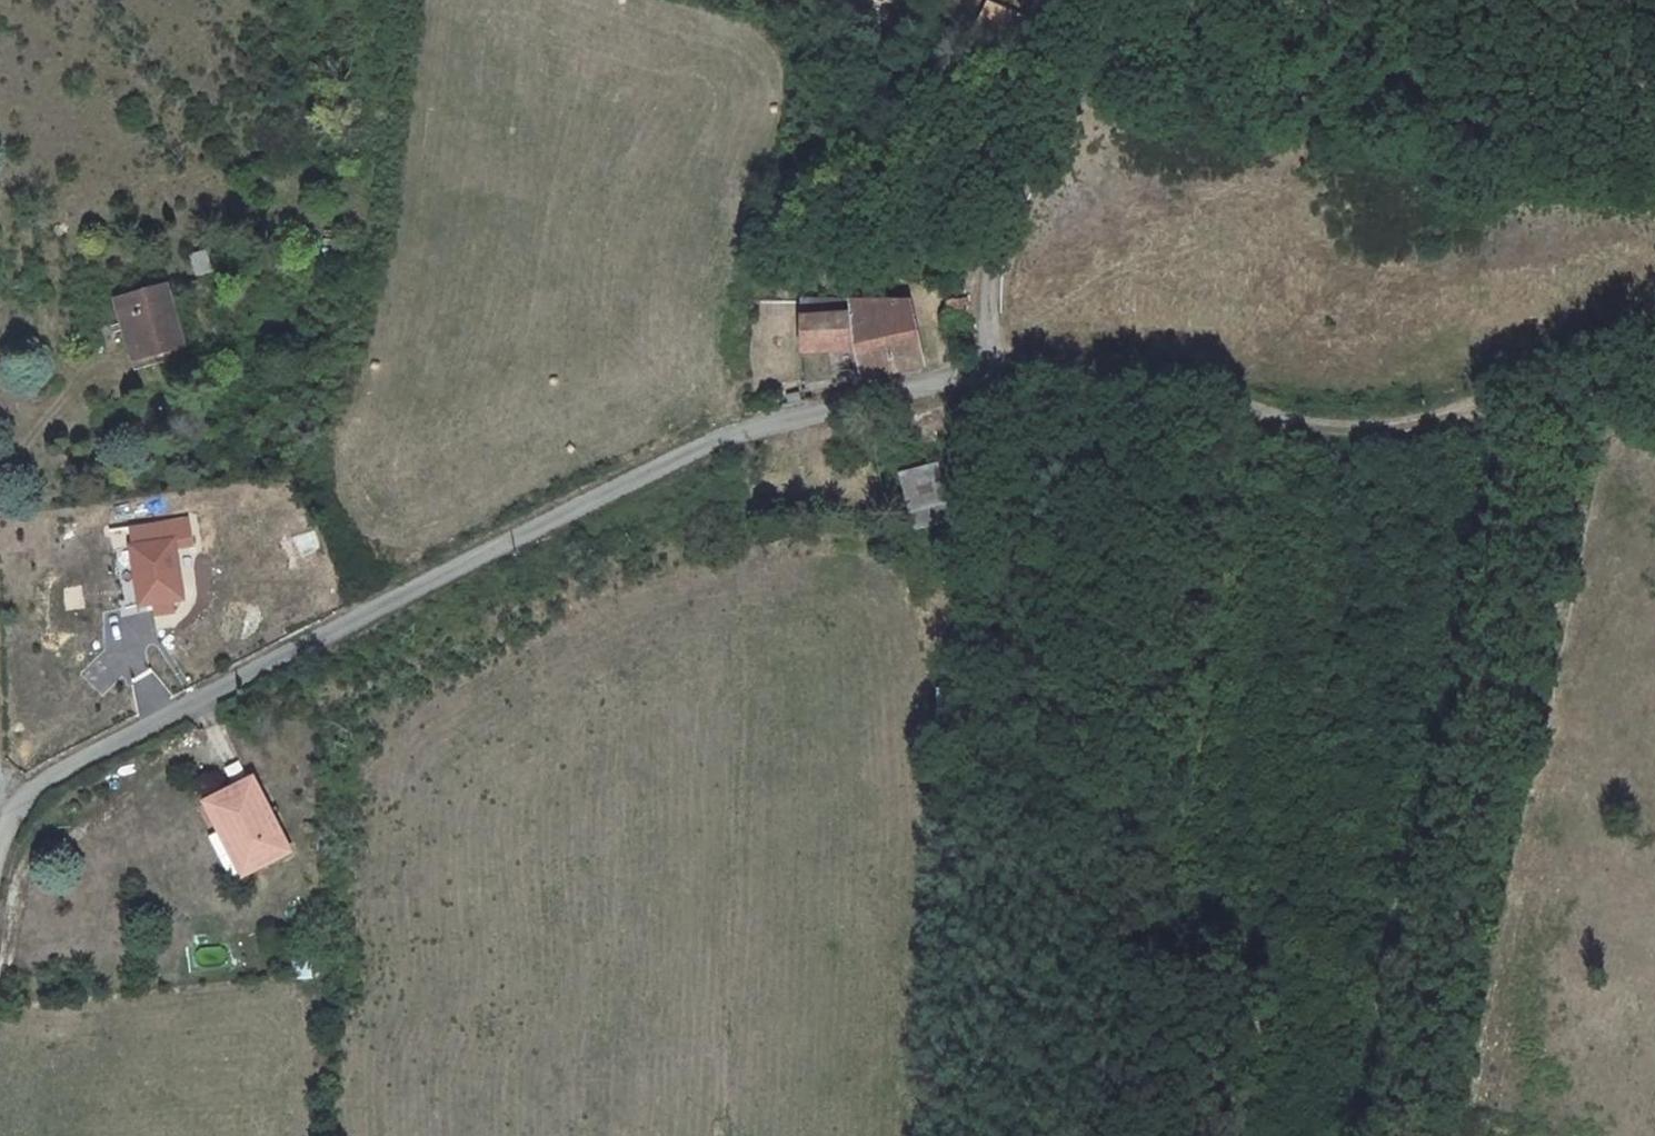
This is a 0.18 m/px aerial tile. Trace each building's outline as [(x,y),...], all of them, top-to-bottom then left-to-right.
[(987,0),(986,0),(972,29),(1031,58),(1045,28),(987,0)] [(873,304),(922,298),(918,269),(868,274),(873,304)] [(165,286),(118,299),(124,320),(130,318),(141,356),(182,345),(165,286)] [(922,298),(873,304),(791,313),(795,348),(854,342),(857,371),(930,362),(922,298)] [(956,328),(975,325),(972,302),(953,304),(956,328)] [(930,424),(931,410),(893,410),(892,429),(919,430),(920,424),(930,424)] [(946,513),(933,457),(900,465),(913,520),(946,513)] [(134,527),(146,603),(185,597),(176,539),(193,537),(190,518),(134,527)] [(249,774),(201,798),(215,826),(227,821),(249,865),(284,847),(249,774)] [(249,865),(227,821),(215,826),(236,871),(249,865)]
